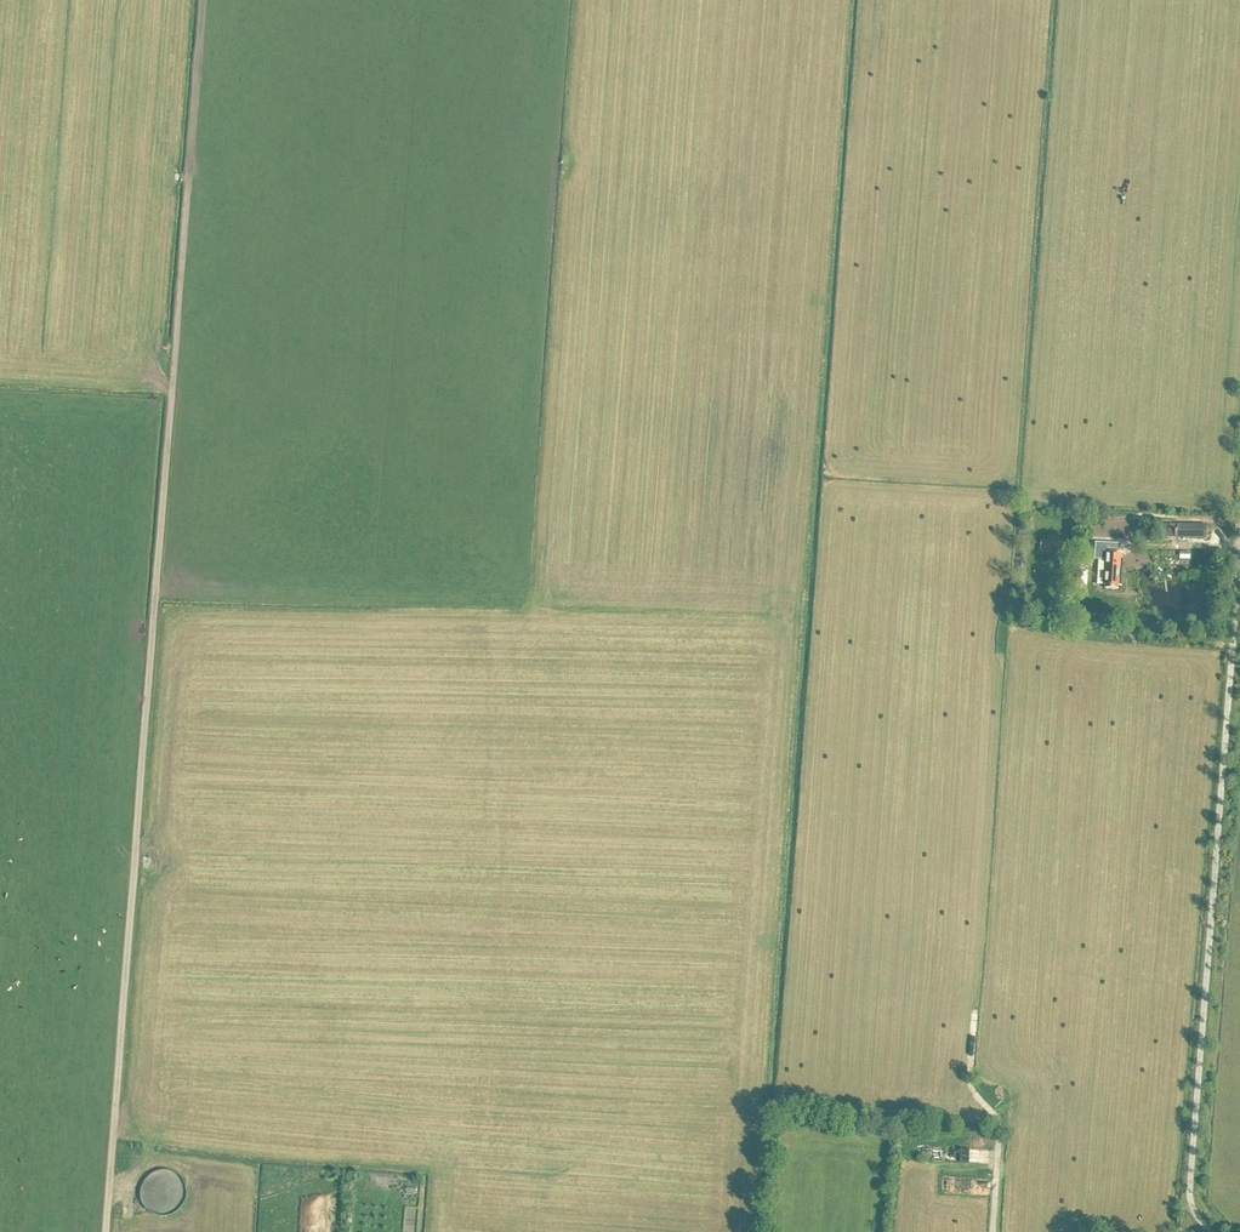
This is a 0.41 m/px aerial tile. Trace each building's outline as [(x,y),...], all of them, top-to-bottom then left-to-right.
[(1163,539),(1206,540),(1206,527),(1163,526),(1163,539)] [(1041,553),(1061,555),(1061,554),(1066,554),(1067,547),(1062,547),(1062,544),(1042,542),(1041,553)] [(1121,587),(1123,555),(1104,554),(1102,585),(1121,587)]
